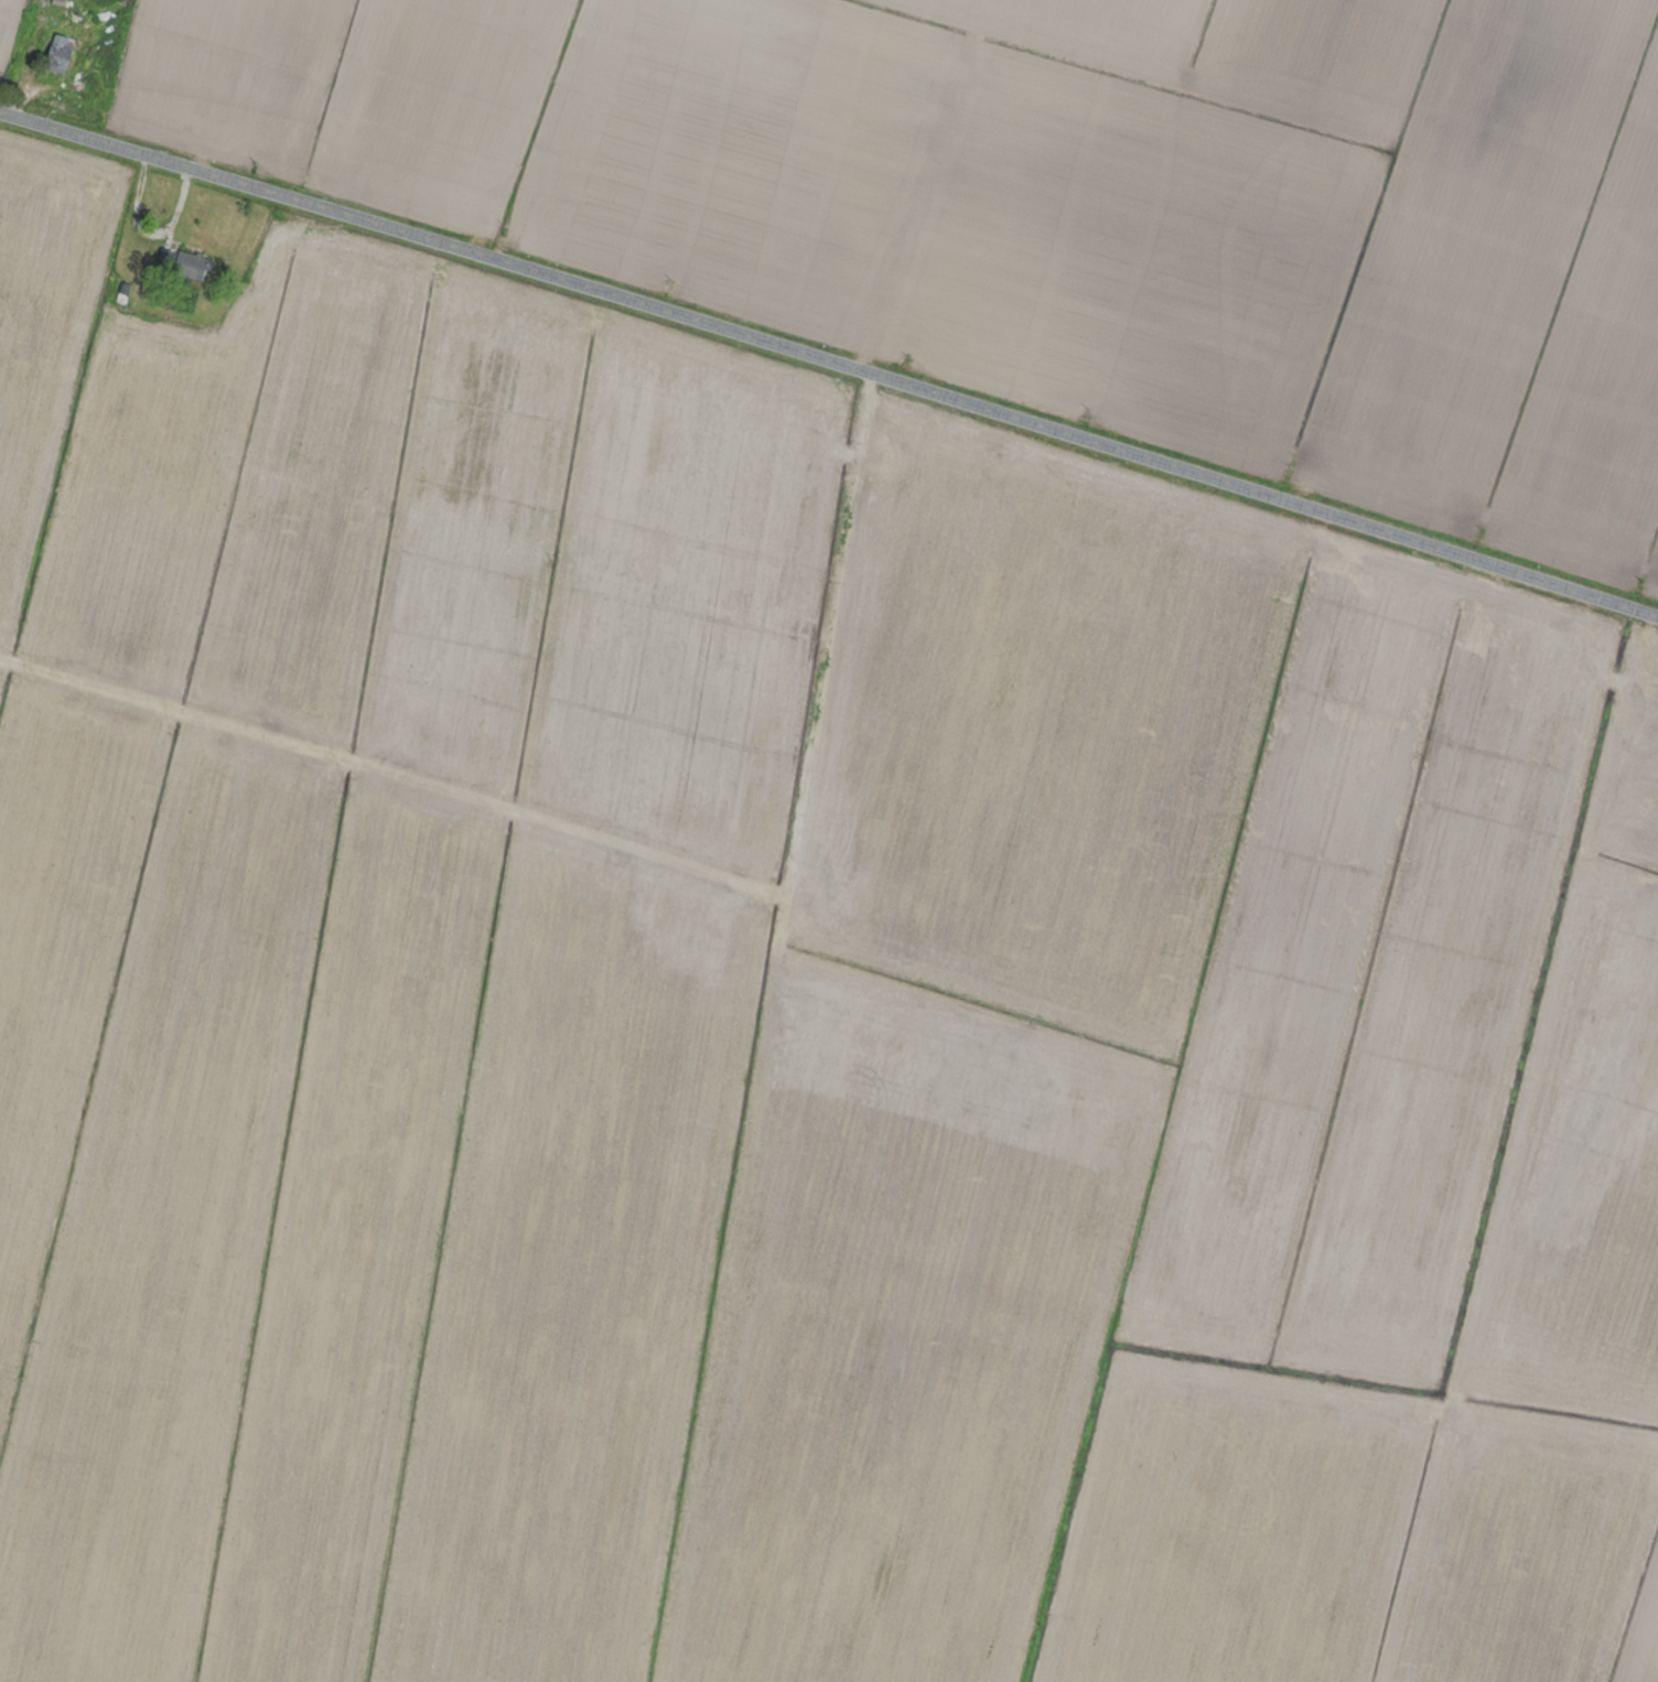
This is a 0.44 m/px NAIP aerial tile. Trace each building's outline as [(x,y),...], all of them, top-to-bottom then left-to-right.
[(72,38),(50,33),(41,69),(63,75),(72,38)] [(167,272),(201,284),(209,262),(176,249),(167,272)]
